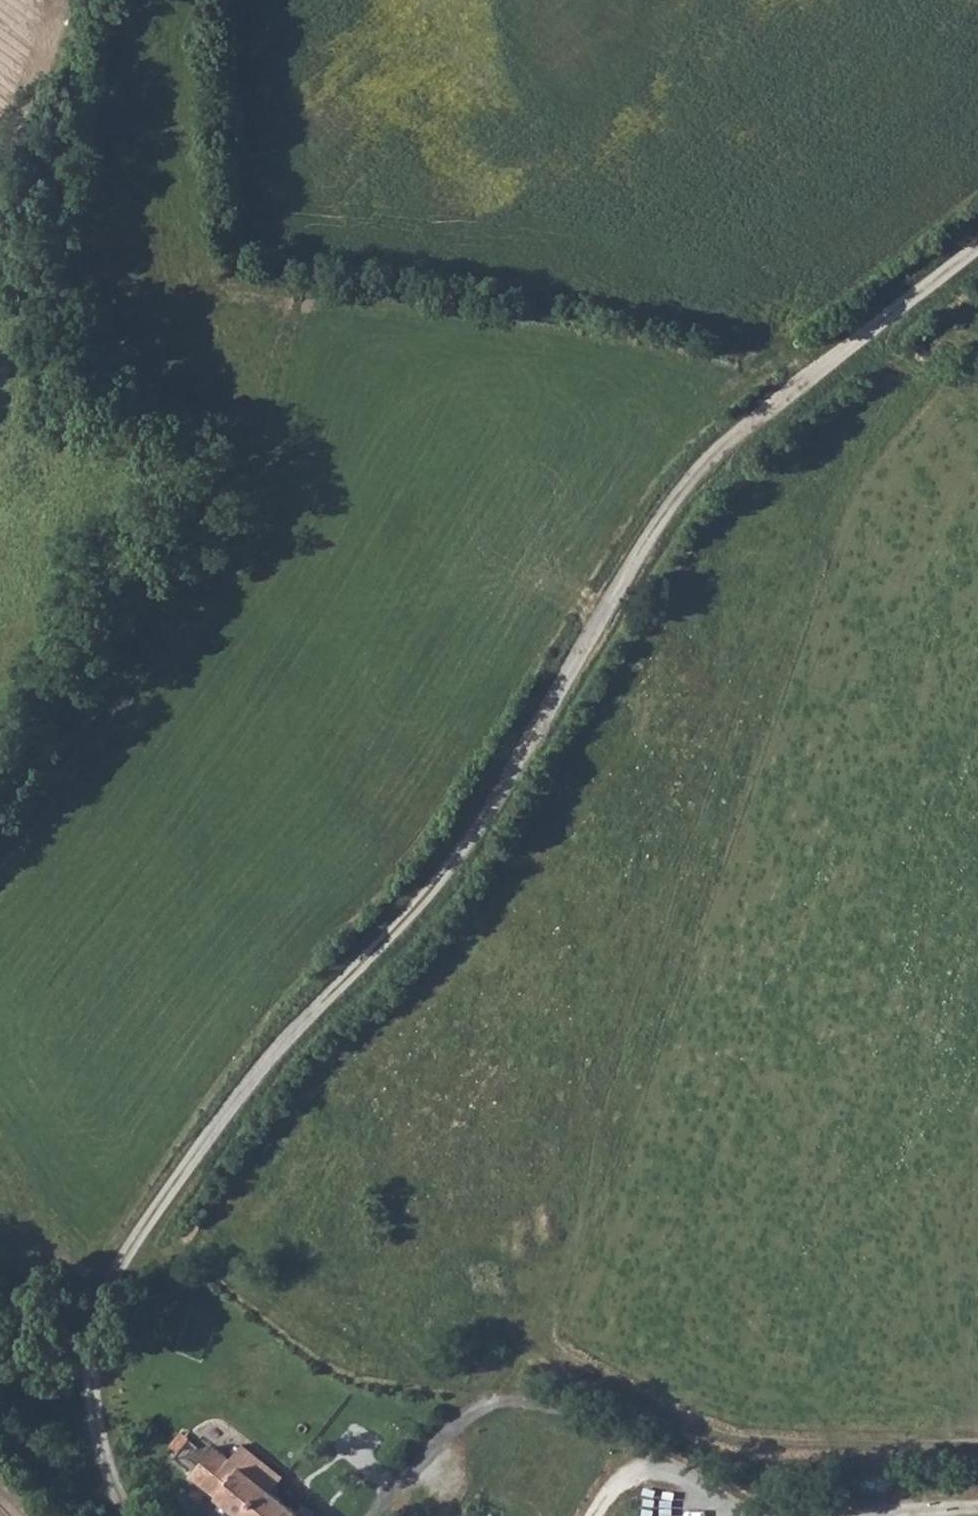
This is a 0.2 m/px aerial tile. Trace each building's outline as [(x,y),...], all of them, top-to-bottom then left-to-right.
[(188,1438),(179,1450),(200,1469),(193,1478),(239,1515),(314,1515),(305,1509),(300,1515),(216,1448),(209,1455),(188,1438)]
